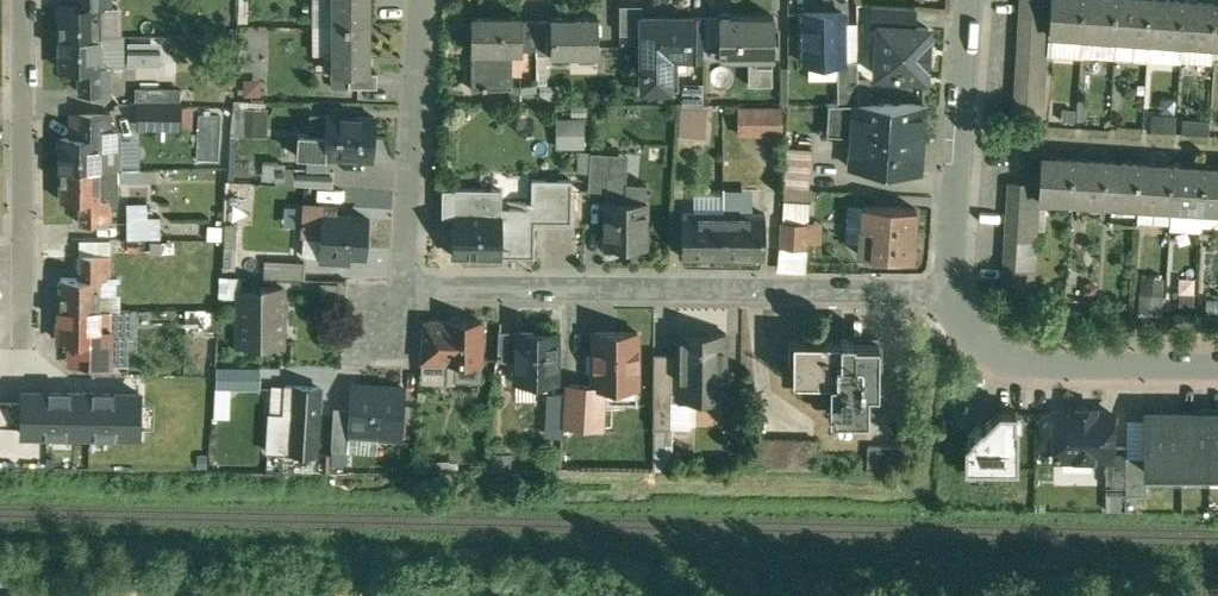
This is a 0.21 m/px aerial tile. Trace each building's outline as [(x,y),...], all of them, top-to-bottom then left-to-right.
[(81,6),(61,6),(62,37),(100,37),(100,34),(100,7),(103,7),(103,0),(81,0),(81,6)] [(336,24),(373,24),(372,0),(336,0),(336,24)] [(1028,0),(1023,0),(1022,16),(1051,17),(1052,2),(1028,0)] [(1052,2),(1051,17),(1050,33),(1084,35),(1086,0),(1052,0),(1052,2)] [(1084,35),(1117,37),(1119,0),(1086,0),(1084,35)] [(1117,37),(1149,40),(1152,0),(1119,0),(1117,37)] [(1181,0),(1152,0),(1149,40),(1182,42),(1184,0),(1181,0)] [(1217,2),(1184,0),(1182,42),(1215,44),(1217,2)] [(918,7),(875,4),(873,25),(881,25),(881,24),(916,26),(918,7)] [(643,5),(622,5),(622,33),(633,33),(643,33),(643,16),(643,5)] [(845,12),(804,12),(804,62),(839,62),(846,62),(846,60),(845,12)] [(691,16),(643,16),(643,33),(643,88),(672,88),(672,55),(691,55),(691,17),(691,16)] [(774,16),(721,16),(721,57),(774,58),(774,16)] [(1051,17),(1022,16),(1016,117),(1045,119),(1050,33),(1051,17)] [(523,17),(473,17),(473,89),(506,89),(506,51),(523,51),(523,49),(523,20),(523,17)] [(601,17),(552,17),(553,54),(601,54),(601,17)] [(706,17),(691,17),(691,55),(691,62),(704,62),(705,61),(706,61),(706,17)] [(238,20),(223,20),(223,34),(237,34),(238,20)] [(537,20),(523,20),(523,49),(537,49),(537,20)] [(373,24),(336,24),(336,71),(351,71),(373,71),(373,24)] [(916,26),(881,24),(881,25),(877,73),(928,76),(931,27),(916,26)] [(633,44),(633,33),(622,33),(622,44),(633,44)] [(125,35),(100,34),(100,37),(100,66),(111,66),(111,67),(125,67),(125,35)] [(100,37),(62,37),(62,68),(81,68),(81,91),(111,91),(111,67),(111,66),(100,66),(100,37)] [(160,64),(160,39),(125,39),(125,64),(160,64)] [(1215,44),(1182,42),(1181,59),(1214,62),(1215,44)] [(860,60),(846,60),(846,62),(839,62),(840,103),(860,103),(860,60)] [(373,71),(351,71),(351,86),(380,86),(379,71),(373,71)] [(168,88),(139,87),(139,103),(168,103),(168,88)] [(139,103),(136,103),(136,127),(183,126),(182,102),(168,103),(139,103)] [(840,103),(829,103),(829,135),(854,135),(853,166),(922,167),(922,148),(919,148),(920,116),(924,116),(924,103),(860,103),(840,103)] [(265,134),(266,108),(232,107),(232,134),(265,134)] [(783,107),(740,107),(740,134),(783,134),(783,107)] [(709,110),(682,108),(680,136),(707,139),(709,110)] [(330,113),(314,111),(312,132),(299,131),(298,154),(329,156),(329,154),(327,154),(330,113)] [(376,116),(330,112),(330,113),(327,154),(329,154),(373,158),(376,116)] [(81,114),(81,138),(62,138),(63,169),(101,169),(101,139),(103,139),(103,130),(112,130),(112,114),(81,114)] [(586,119),(568,119),(568,147),(586,146),(586,119)] [(813,149),(788,148),(786,186),(811,187),(813,149)] [(592,153),(582,152),(581,169),(591,170),(592,153)] [(613,153),(592,152),(592,153),(591,170),(590,189),(607,191),(607,201),(626,202),(627,183),(628,173),(612,172),(613,153)] [(1077,160),(1043,158),(1041,183),(1040,199),(1074,201),(1077,160)] [(1109,162),(1077,160),(1074,201),(1106,203),(1109,162)] [(1142,164),(1109,162),(1106,203),(1139,205),(1142,164)] [(1174,166),(1142,164),(1139,205),(1172,207),(1174,166)] [(1207,168),(1174,166),(1172,207),(1204,209),(1207,168)] [(1207,168),(1204,209),(1217,210),(1217,168),(1207,168)] [(101,169),(63,169),(63,200),(82,200),(82,223),(112,223),(112,208),(117,208),(117,200),(120,200),(120,180),(120,169),(101,169)] [(144,169),(120,169),(120,180),(144,180),(144,170),(144,169)] [(164,170),(144,170),(144,180),(164,179),(164,170)] [(573,180),(534,179),(534,207),(535,207),(535,222),(573,222),(573,180)] [(1041,183),(1012,181),(1005,283),(1034,285),(1040,199),(1041,183)] [(648,184),(627,183),(626,202),(607,201),(607,246),(647,246),(648,184)] [(786,186),(785,186),(784,198),(813,200),(814,187),(811,187),(786,186)] [(502,190),(455,189),(455,191),(455,214),(455,216),(455,254),(502,254),(502,255),(504,256),(504,255),(534,256),(534,257),(536,257),(536,255),(535,255),(535,222),(535,207),(534,207),(502,208),(502,190)] [(338,204),(305,202),(303,230),(307,230),(321,231),(322,212),(338,214),(338,204)] [(162,204),(132,204),(132,208),(123,208),(123,221),(162,221),(162,204)] [(225,204),(212,204),(210,239),(223,239),(225,204)] [(918,207),(866,204),(862,254),(914,257),(918,207)] [(338,214),(322,212),(321,231),(319,255),(319,257),(350,259),(350,252),(367,253),(369,216),(338,214)] [(725,213),(684,213),(683,257),(725,257),(725,213)] [(766,214),(725,213),(725,257),(766,257),(766,214)] [(811,222),(782,220),(781,246),(810,248),(811,222)] [(239,224),(229,223),(228,237),(238,238),(239,224)] [(148,225),(123,226),(123,238),(148,238),(148,225)] [(321,231),(307,230),(305,255),(319,255),(321,231)] [(112,254),(82,254),(81,277),(62,277),(62,308),(100,309),(100,279),(111,279),(112,254)] [(307,260),(269,260),(268,277),(307,278),(307,260)] [(1162,314),(1163,274),(1139,273),(1137,313),(1162,314)] [(221,277),(210,276),(209,308),(219,309),(221,277)] [(321,308),(343,308),(343,281),(321,281),(321,308)] [(287,288),(264,287),(264,291),(241,291),(241,343),(287,344),(287,288)] [(100,309),(62,308),(62,309),(61,309),(60,340),(79,341),(79,364),(112,364),(113,310),(100,310),(100,309)] [(236,310),(224,309),(222,332),(235,333),(236,310)] [(450,321),(425,320),(422,362),(449,363),(450,321)] [(483,321),(450,320),(450,321),(449,363),(458,363),(482,364),(483,321)] [(558,331),(519,331),(519,381),(559,381),(558,331)] [(639,332),(596,331),(595,385),(605,387),(605,386),(619,387),(619,381),(639,381),(639,332)] [(727,333),(679,333),(679,355),(678,399),(725,399),(725,346),(726,346),(727,333)] [(855,338),(841,338),(841,341),(794,340),(794,381),(831,381),(830,417),(869,417),(869,390),(879,390),(880,341),(855,341),(855,338)] [(679,355),(655,355),(655,384),(675,385),(674,399),(678,399),(679,355)] [(482,364),(458,363),(458,373),(455,376),(460,381),(463,379),(481,380),(482,364)] [(348,436),(402,439),(404,384),(351,381),(350,409),(348,436)] [(595,385),(568,383),(566,425),(604,427),(605,387),(595,385)] [(675,385),(655,384),(653,429),(674,429),(674,399),(675,385)] [(319,387),(285,386),(284,406),(293,407),(291,452),(316,454),(319,387)] [(22,434),(138,436),(138,426),(139,403),(139,393),(23,391),(22,434)] [(560,436),(561,393),(545,393),(545,435),(560,436)] [(154,403),(139,403),(138,426),(153,427),(154,403)] [(266,451),(291,452),(293,407),(284,406),(268,406),(266,451)] [(348,436),(350,409),(333,408),(331,450),(347,451),(348,436)] [(996,408),(961,443),(961,466),(1015,466),(1015,423),(1013,423),(1013,408),(996,408)] [(1096,408),(1074,408),(1074,412),(1056,412),(1056,434),(1051,439),(1051,448),(1056,453),(1056,458),(1107,458),(1113,458),(1113,446),(1113,412),(1095,412),(1096,408)] [(1203,413),(1183,413),(1183,468),(1211,468),(1212,409),(1203,409),(1203,413)] [(1183,413),(1147,413),(1146,457),(1146,468),(1148,468),(1183,468),(1183,413)] [(817,439),(756,438),(755,468),(817,469),(817,439)] [(897,446),(869,445),(868,471),(896,471),(897,446)] [(1113,446),(1113,458),(1107,458),(1107,486),(1127,486),(1127,457),(1127,446),(1113,446)] [(1146,457),(1127,457),(1127,486),(1127,494),(1148,495),(1148,468),(1146,468),(1146,457)]
